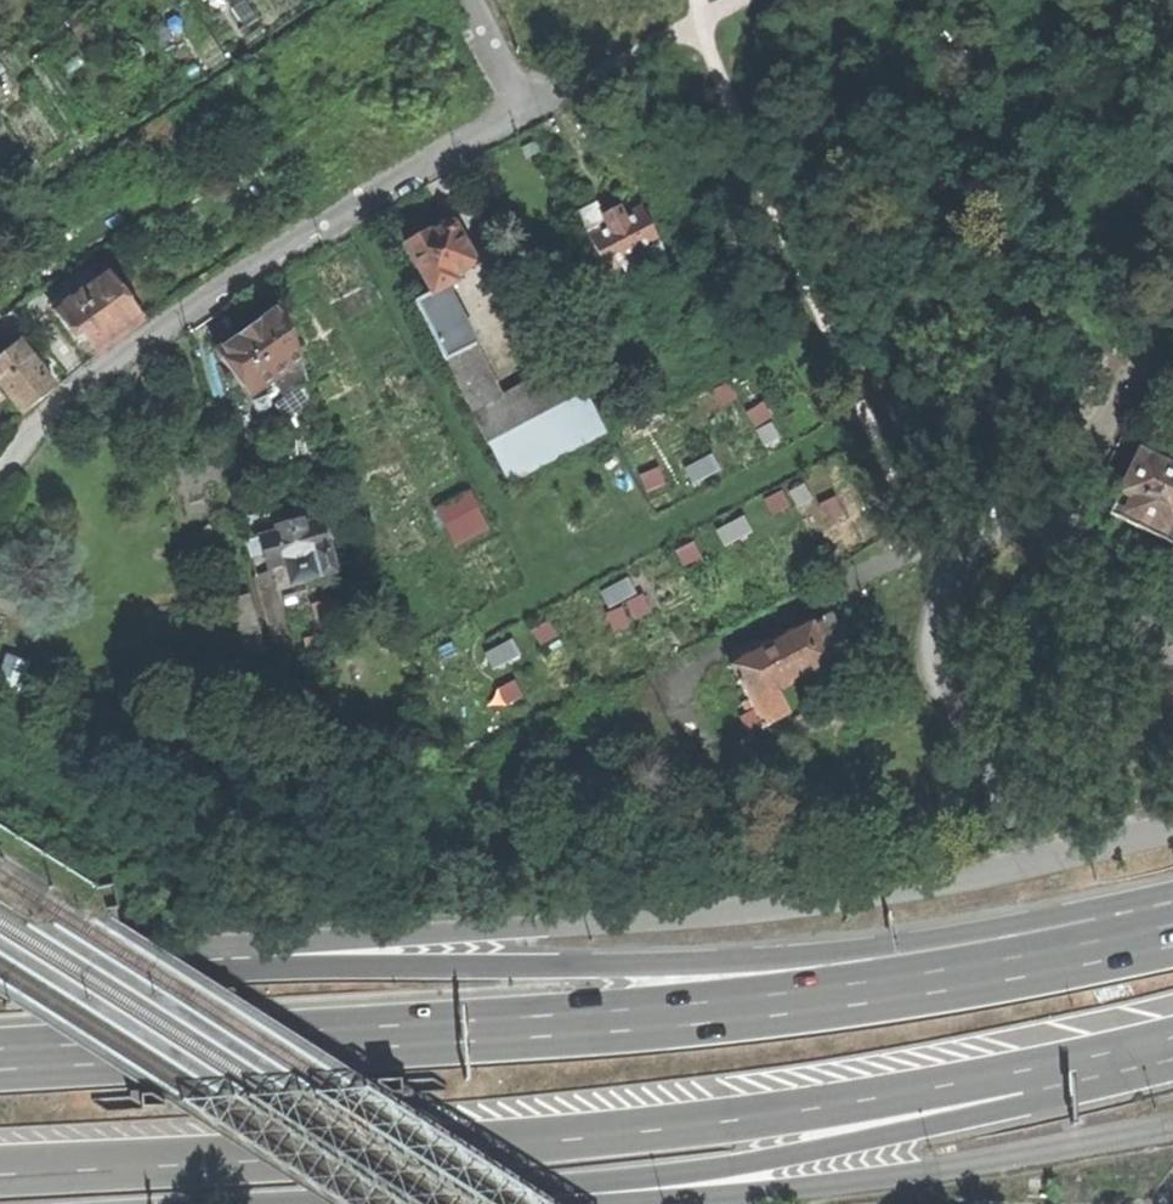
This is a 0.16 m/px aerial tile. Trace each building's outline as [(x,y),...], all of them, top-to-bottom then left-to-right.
[(630,281),(667,263),(659,248),(661,247),(642,208),(623,217),(619,210),(610,214),(604,217),(597,203),(572,215),(584,239),(589,236),(607,273),(623,266),(630,281)] [(423,238),(407,247),(433,294),(446,287),(456,282),(458,286),(473,278),(456,246),(463,242),(454,225),(448,225),(423,238)] [(82,335),(97,355),(119,338),(143,319),(108,271),(71,297),(67,291),(57,298),(61,305),(53,311),(74,340),(82,335)] [(503,394),(446,287),(433,294),(414,304),(513,489),(611,437),(584,386),(569,359),(503,394)] [(283,372),(300,360),(280,306),(236,338),(217,352),(249,397),(283,372)] [(24,413),(38,401),(56,386),(19,341),(0,357),(0,385),(24,413)] [(1172,545),(1172,543),(1172,471),(1139,454),(1125,484),(1111,514),(1172,545)] [(456,546),(491,529),(471,490),(436,508),(456,546)] [(289,530),(246,542),(250,558),(266,554),(270,567),(328,551),(321,521),(289,530)] [(268,574),(257,577),(271,628),(282,625),(268,574)] [(750,734),(789,713),(777,690),(832,661),(829,656),(845,648),(837,633),(828,616),(812,624),(810,621),(761,647),(757,641),(728,657),(749,699),(743,702),(748,713),(741,717),(750,734)]
